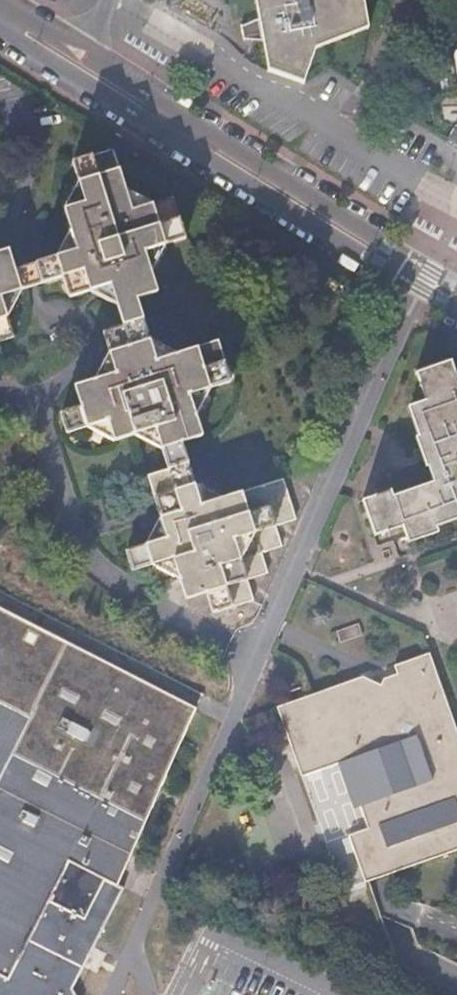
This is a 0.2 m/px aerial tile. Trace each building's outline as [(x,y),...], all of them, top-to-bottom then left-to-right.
[(202,0),(158,0),(157,1),(217,33),(228,14),(202,0)] [(260,22),(243,29),(246,41),(265,42),(270,73),(306,86),(320,50),(371,30),(365,0),(256,0),(260,22)] [(455,123),(444,143),(456,149),(456,124),(455,123)] [(116,323),(137,316),(132,299),(151,292),(139,253),(179,239),(167,203),(126,215),(106,153),(68,165),(81,207),(60,213),(72,253),(32,266),(38,285),(57,279),(63,299),(104,286),(116,323)] [(15,291),(2,250),(0,250),(0,296),(15,291)] [(116,323),(96,329),(109,373),(69,385),(75,405),(56,411),(62,431),(101,419),(108,440),(149,426),(161,467),(183,461),(176,441),(195,434),(183,395),(224,381),(211,342),(151,360),(137,316),(116,323)] [(451,359),(418,371),(427,397),(413,403),(423,432),(419,434),(430,462),(429,464),(434,480),(396,493),(392,486),(363,497),(377,532),(404,523),(410,536),(439,527),(437,521),(456,515),(456,374),(451,359)] [(183,461),(161,467),(141,474),(159,532),(120,545),(126,566),(166,554),(179,595),(199,588),(206,608),(244,595),(239,577),(260,570),(255,549),(273,543),(267,524),(288,517),(275,476),(195,502),(183,461)] [(333,643),(355,633),(351,623),(328,632),(333,643)] [(73,983),(125,883),(118,878),(113,875),(124,857),(128,859),(209,706),(77,640),(41,707),(0,686),(0,994),(77,994),(73,983)] [(424,652),(390,664),(394,677),(377,684),(357,676),(273,707),(300,776),(340,761),(365,826),(347,834),(360,870),(389,859),(394,870),(456,847),(456,739),(424,652)] [(113,875),(118,878),(128,859),(124,857),(113,875)] [(389,859),(360,870),(365,881),(394,870),(389,859)]
